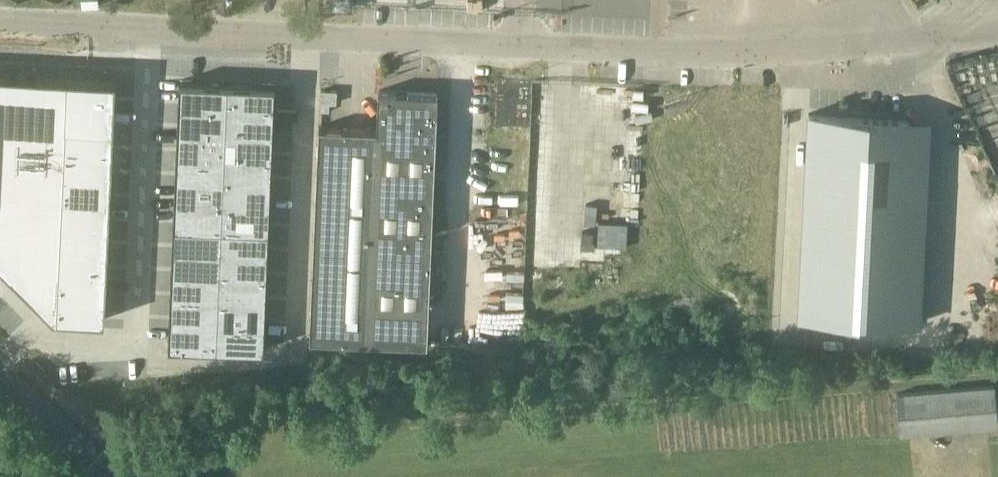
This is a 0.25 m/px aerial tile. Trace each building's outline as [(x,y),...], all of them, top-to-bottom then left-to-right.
[(14,270),(10,273),(54,316),(57,316),(58,292),(59,268),(60,244),(62,220),(63,196),(64,172),(65,148),(66,124),(67,100),(68,76),(0,72),(0,256),(14,270)] [(116,78),(68,76),(67,100),(115,103),(116,78)] [(180,80),(179,105),(227,107),(228,82),(180,80)] [(228,82),(227,107),(275,109),(276,85),(228,82)] [(336,104),(336,90),(322,89),(321,103),(336,104)] [(311,338),(428,343),(438,92),(379,90),(377,128),(320,126),(311,338)] [(115,103),(67,100),(66,124),(114,127),(115,103)] [(179,105),(178,129),(226,131),(227,107),(179,105)] [(227,107),(226,131),(274,133),(275,109),(227,107)] [(810,113),(799,317),(919,323),(928,141),(907,118),(810,113)] [(585,116),(584,137),(620,139),(621,118),(585,116)] [(621,118),(620,139),(647,140),(648,119),(621,118)] [(114,127),(66,124),(65,148),(113,151),(114,127)] [(178,129),(177,153),(225,155),(226,131),(178,129)] [(226,131),(225,155),(273,157),(274,133),(226,131)] [(584,137),(583,159),(619,161),(620,139),(584,137)] [(620,139),(619,161),(646,162),(647,140),(620,139)] [(113,151),(65,148),(64,172),(112,175),(113,151)] [(177,153),(176,177),(224,179),(225,155),(177,153)] [(225,155),(224,179),(272,181),(273,157),(225,155)] [(583,159),(582,181),(618,182),(619,161),(583,159)] [(619,161),(618,182),(645,184),(646,162),(619,161)] [(679,164),(678,185),(705,187),(706,165),(679,164)] [(706,165),(705,187),(740,188),(741,167),(706,165)] [(112,175),(64,172),(63,196),(111,199),(112,175)] [(176,177),(175,201),(223,203),(224,179),(176,177)] [(224,179),(223,203),(271,205),(272,181),(224,179)] [(582,181),(581,202),(617,204),(618,182),(582,181)] [(618,182),(617,204),(644,205),(645,184),(618,182)] [(678,185),(676,207),(704,208),(705,187),(678,185)] [(111,199),(63,196),(62,220),(110,223),(111,199)] [(175,201),(174,225),(222,227),(223,203),(175,201)] [(581,202),(580,224),(616,225),(617,204),(581,202)] [(223,203),(222,227),(270,229),(271,205),(223,203)] [(617,204),(616,225),(643,227),(644,205),(617,204)] [(704,208),(703,230),(738,232),(739,210),(704,208)] [(110,223),(62,220),(60,244),(108,246),(110,223)] [(580,224),(579,245),(615,247),(616,225),(580,224)] [(174,225),(173,249),(221,251),(222,227),(174,225)] [(616,225),(615,247),(642,248),(643,227),(616,225)] [(222,227),(221,251),(269,252),(270,229),(222,227)] [(675,228),(674,250),(702,251),(703,230),(675,228)] [(703,230),(702,251),(737,253),(738,232),(703,230)] [(108,246),(60,244),(59,268),(107,270),(108,246)] [(579,245),(578,267),(614,269),(615,247),(579,245)] [(615,247),(614,269),(641,270),(642,248),(615,247)] [(173,249),(172,273),(220,275),(221,251),(173,249)] [(221,251),(220,275),(268,276),(269,252),(221,251)] [(107,270),(59,268),(58,292),(106,294),(107,270)] [(172,273),(171,297),(219,299),(220,275),(172,273)] [(220,275),(219,299),(267,300),(268,276),(220,275)] [(106,294),(58,292),(57,316),(105,318),(106,294)] [(672,293),(671,315),(698,316),(699,294),(672,293)] [(171,297),(170,321),(218,323),(219,299),(171,297)] [(219,299),(218,323),(266,324),(267,300),(219,299)] [(671,315),(670,336),(702,338),(703,316),(698,316),(671,315)] [(170,321),(169,345),(217,347),(218,323),(170,321)] [(218,323),(217,347),(265,349),(266,324),(218,323)] [(902,434),(997,426),(995,385),(898,393),(902,434)]
